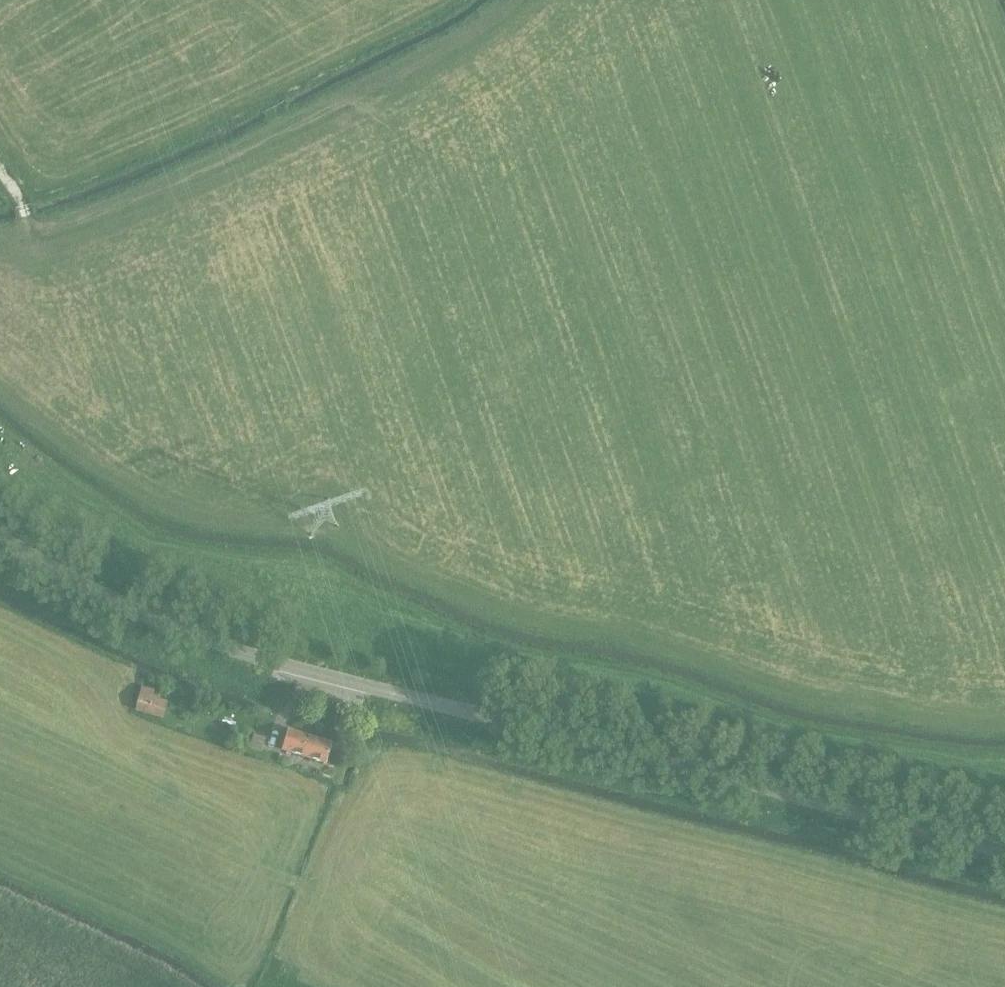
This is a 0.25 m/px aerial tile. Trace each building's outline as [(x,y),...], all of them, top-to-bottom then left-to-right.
[(136,710),(163,718),(168,702),(153,697),(154,691),(143,688),(136,710)] [(326,763),(332,744),(287,730),(282,750),(326,763)] [(261,751),(265,737),(254,734),(250,747),(261,751)]
